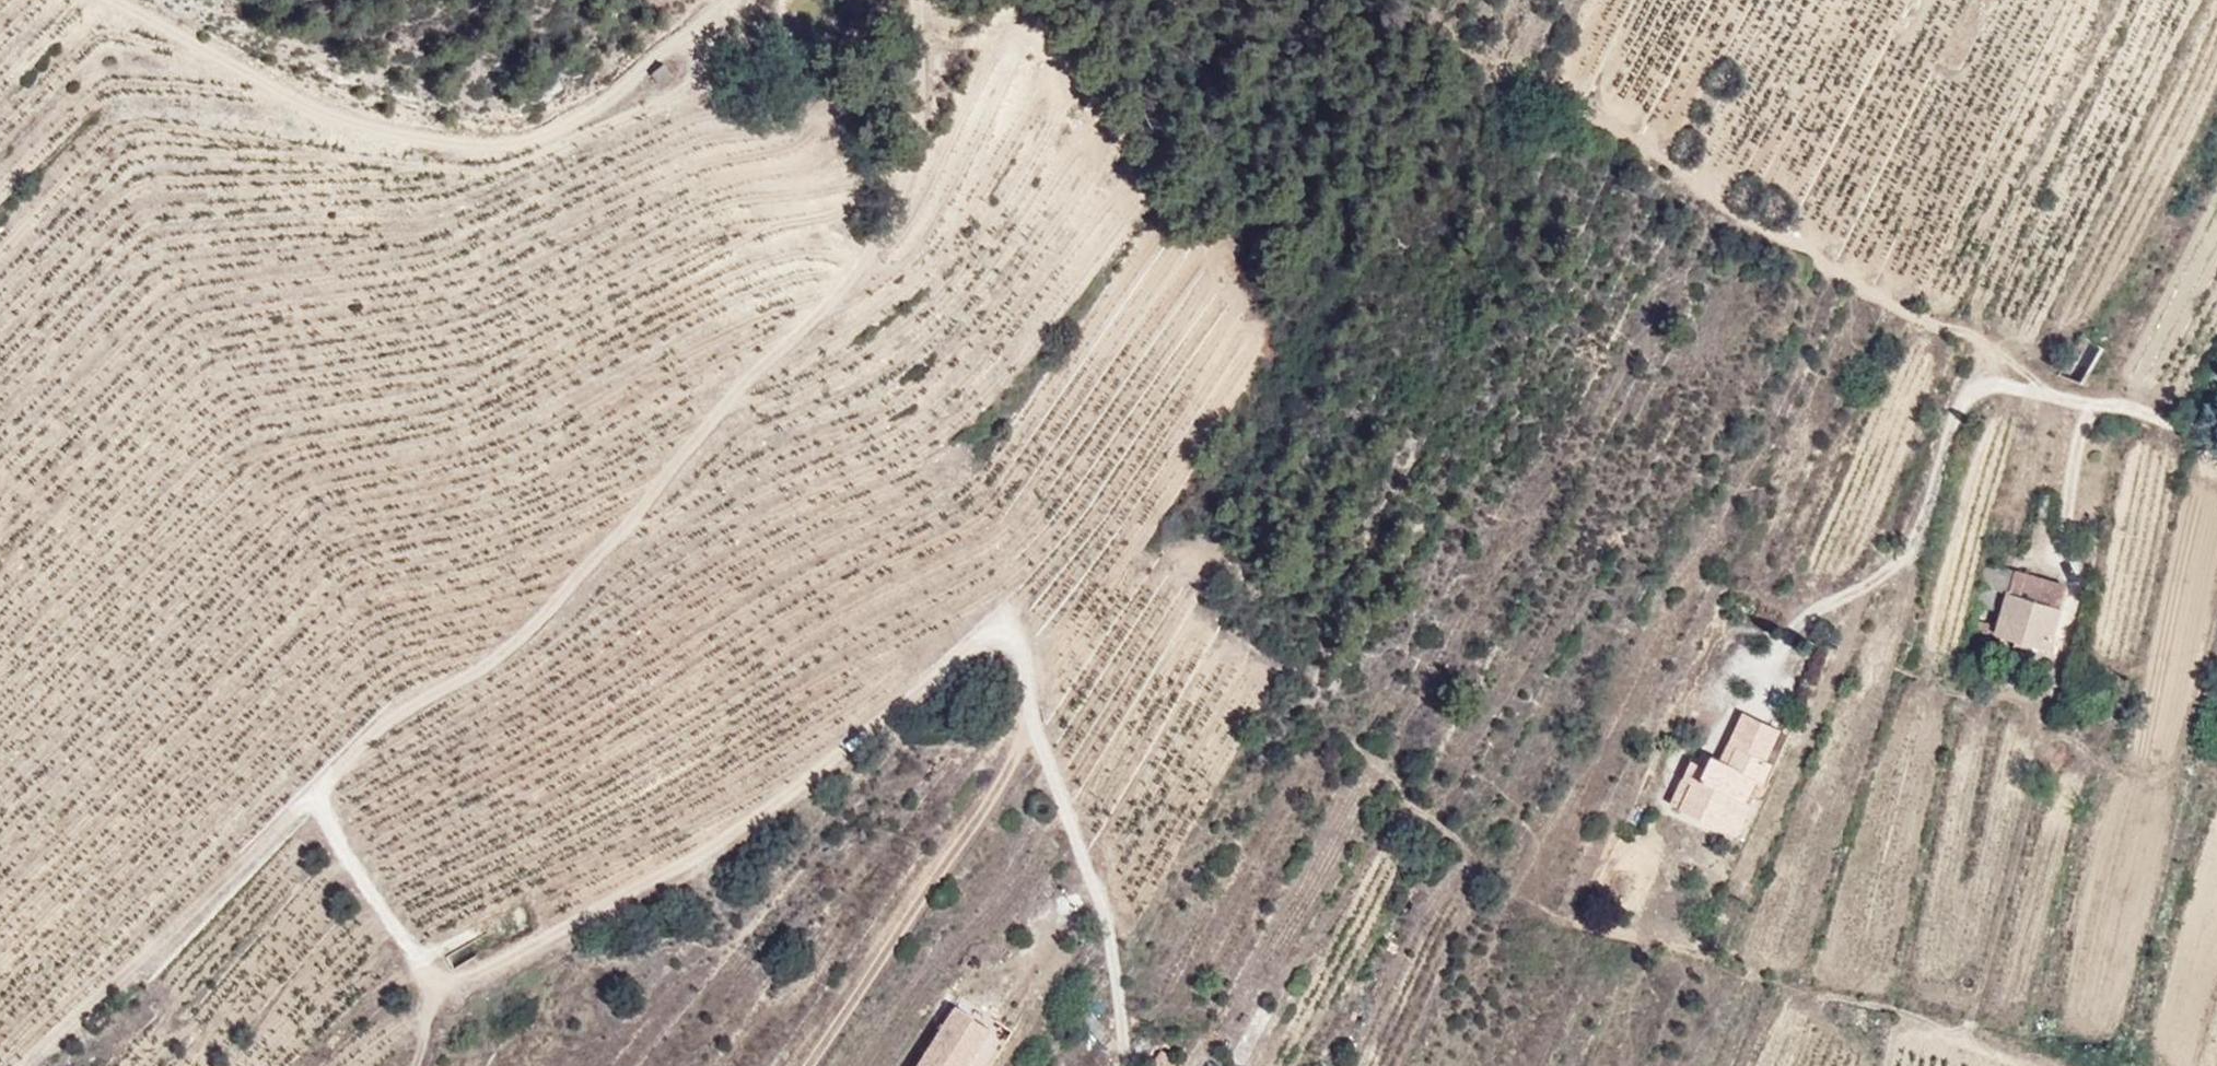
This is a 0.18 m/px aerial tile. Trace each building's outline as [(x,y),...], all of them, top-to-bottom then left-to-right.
[(2014,577),(2019,550),(1995,545),(1992,572),(2014,577)] [(2064,631),(2075,562),(2019,550),(2014,577),(2007,620),(2064,631)] [(1758,782),(1767,787),(1779,763),(1788,766),(1809,718),(1766,697),(1748,739),(1741,754),(1722,746),(1715,743),(1707,762),(1713,766),(1701,792),(1744,810),(1758,782)] [(1741,754),(1748,739),(1727,730),(1722,746),(1741,754)] [(1775,790),(1767,787),(1758,782),(1744,810),(1762,817),(1775,790)] [(972,976),(926,1049),(952,1065),(987,1065),(1023,1009),(1007,998),(972,976)] [(1240,1054),(1234,1065),(1263,1065),(1240,1054)]
